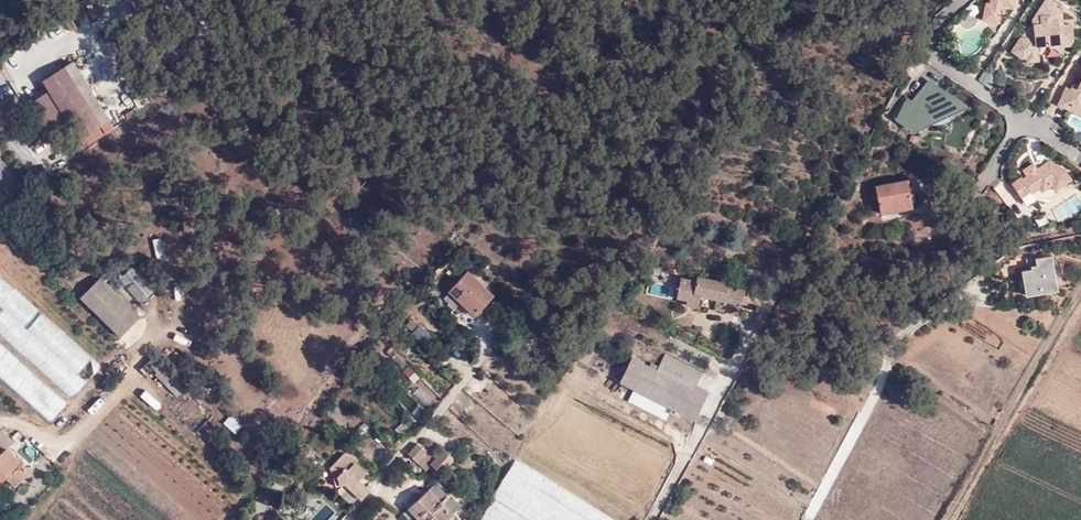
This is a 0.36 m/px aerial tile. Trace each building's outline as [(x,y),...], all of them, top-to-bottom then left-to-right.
[(1014,0),(995,0),(980,13),(992,28),(1009,14),(1004,8),(1014,0)] [(1071,23),(1062,23),(1061,0),(1047,0),(1033,1),(1036,35),(1011,37),(1013,62),(1038,60),(1038,50),(1073,47),(1071,23)] [(114,125),(74,59),(38,81),(46,95),(26,106),(41,131),(66,116),(83,143),(114,125)] [(912,207),(910,195),(909,189),(913,188),(910,179),(875,186),(880,213),(912,207)] [(1036,267),(1030,268),(1021,270),(1026,295),(1057,289),(1051,255),(1035,258),(1036,263),(1036,267)] [(128,271),(153,293),(156,290),(136,265),(128,271)] [(469,270),(453,286),(483,309),(494,296),(469,270)] [(140,303),(153,293),(128,271),(120,278),(140,303)] [(140,317),(101,276),(81,296),(120,337),(140,317)] [(714,307),(738,313),(742,295),(743,290),(727,286),(727,282),(696,276),(696,279),(681,277),(676,297),(684,298),(686,304),(691,308),(696,307),(699,304),(701,296),(715,298),(714,307)] [(483,309),(453,286),(448,292),(475,317),(483,309)] [(742,295),(738,313),(745,314),(749,296),(742,295)] [(681,414),(693,421),(699,409),(688,403),(696,387),(702,373),(665,354),(657,371),(632,358),(620,382),(634,389),(670,408),(681,414)] [(161,363),(154,355),(139,370),(146,378),(151,374),(161,363)] [(120,374),(112,366),(105,374),(112,381),(120,374)] [(851,376),(860,380),(864,372),(856,368),(851,376)] [(688,403),(699,409),(707,393),(696,387),(688,403)] [(670,408),(634,389),(629,401),(666,420),(669,413),(670,408)] [(185,409),(180,404),(177,409),(181,414),(185,409)] [(679,418),(681,414),(670,408),(669,413),(679,418)] [(15,485),(31,469),(9,447),(16,439),(13,435),(11,437),(2,428),(0,430),(0,471),(6,477),(15,485)] [(430,466),(442,475),(454,461),(442,450),(436,456),(428,449),(426,452),(417,444),(407,455),(426,471),(430,466)] [(344,485),(360,500),(370,489),(358,479),(365,471),(342,452),(334,462),(335,473),(339,473),(341,482),(344,485)] [(515,460),(480,519),(610,519),(515,460)] [(335,473),(334,462),(329,467),(332,484),(341,482),(339,473),(335,473)] [(481,485),(475,478),(469,483),(475,490),(481,485)] [(409,510),(419,519),(456,519),(453,516),(461,507),(438,482),(409,510)] [(353,507),(360,500),(344,485),(353,507)] [(275,498),(266,490),(260,496),(269,504),(275,498)] [(409,510),(401,517),(404,519),(419,519),(409,510)]
